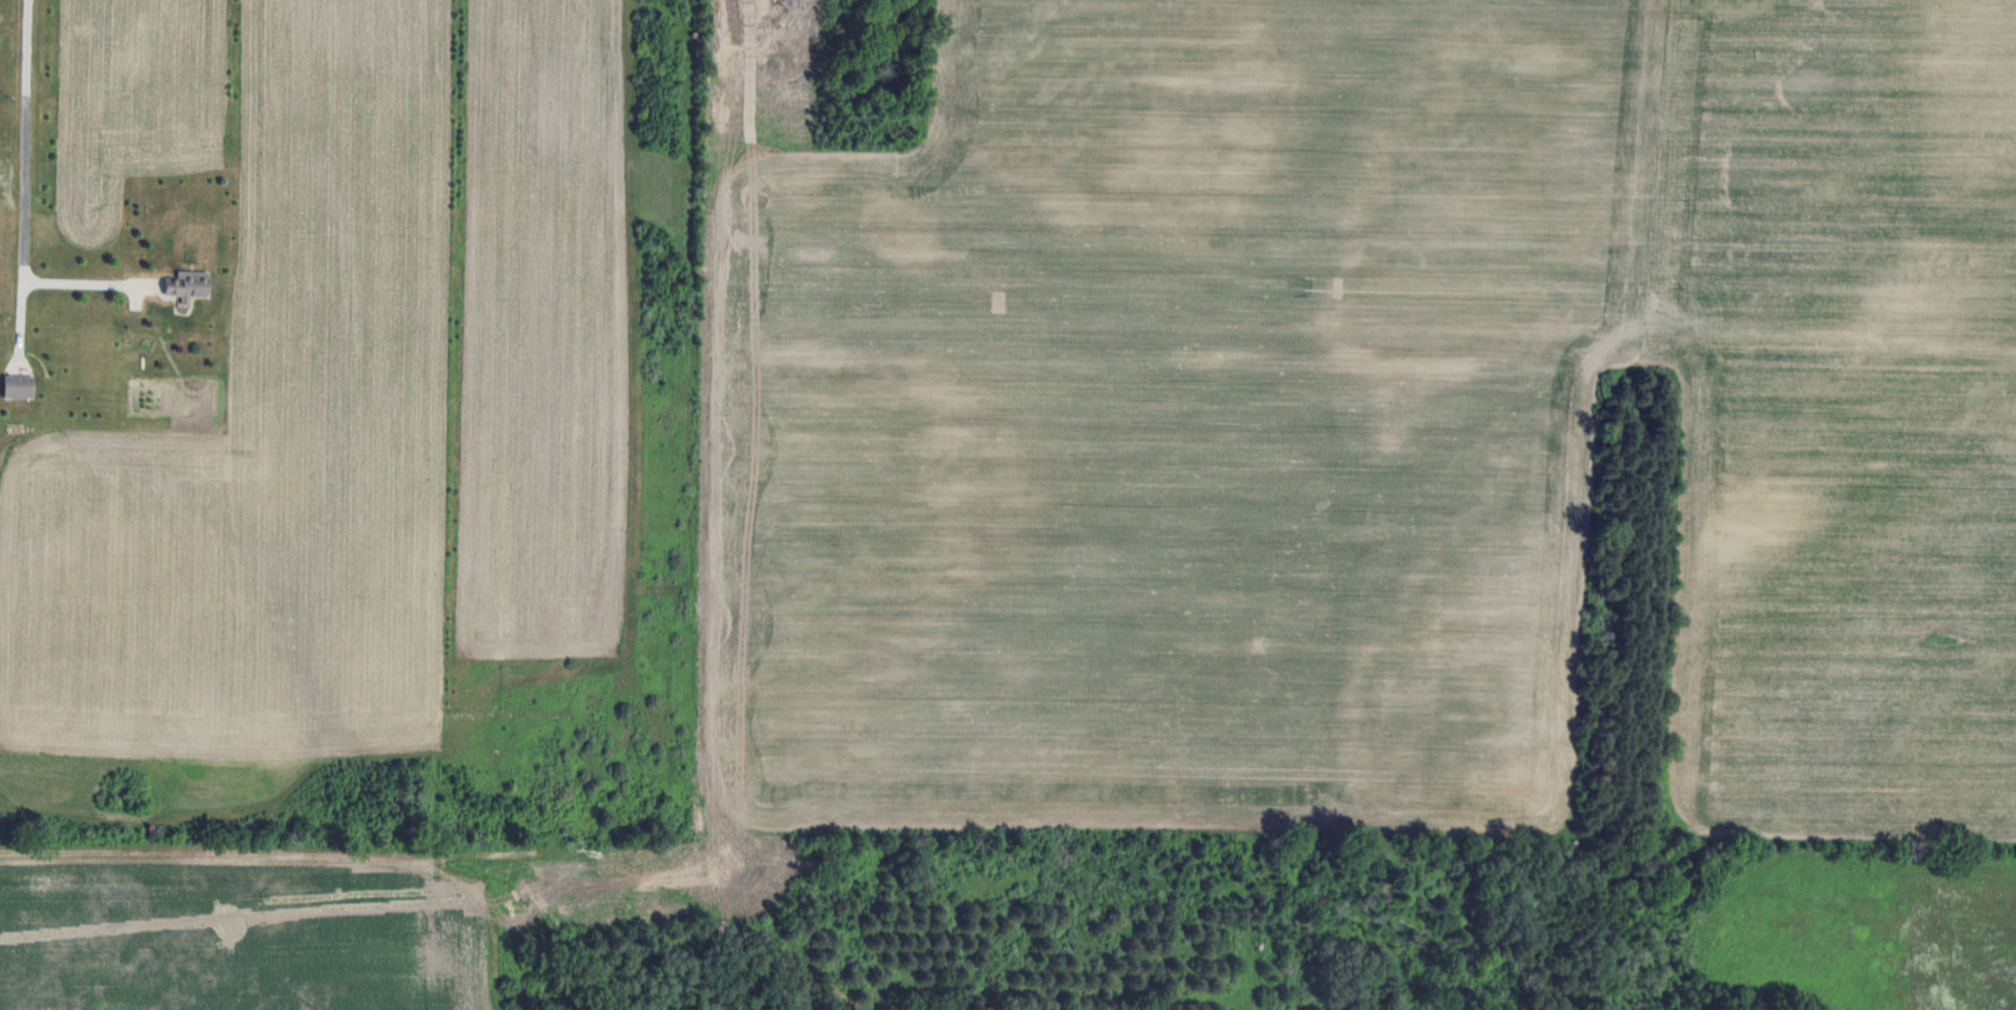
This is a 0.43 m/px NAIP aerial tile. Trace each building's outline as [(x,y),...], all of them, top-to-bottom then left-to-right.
[(209,295),(210,271),(177,269),(177,276),(166,276),(165,294),(181,295),(180,308),(189,308),(189,295),(209,295)] [(34,374),(5,374),(5,398),(34,398),(34,374)]
